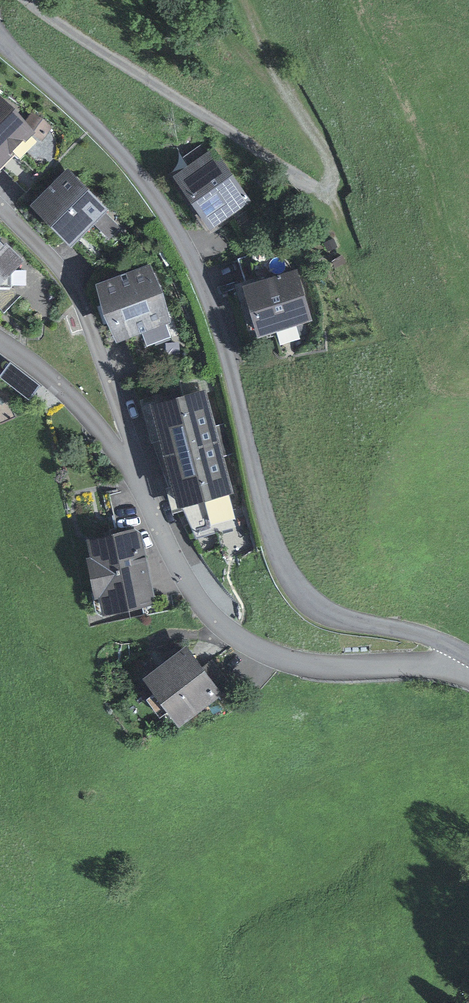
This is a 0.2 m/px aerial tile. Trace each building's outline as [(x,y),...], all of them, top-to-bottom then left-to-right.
[(0,94),(0,162),(34,132),(0,94)] [(216,144),(171,172),(205,226),(250,198),(216,144)] [(69,165),(30,201),(69,242),(108,207),(69,165)] [(24,257),(0,234),(0,281),(24,257)] [(159,264),(98,283),(116,340),(177,321),(159,264)] [(237,283),(254,337),(313,319),(296,265),(237,283)] [(156,405),(169,453),(214,441),(202,393),(156,405)] [(169,453),(181,501),(227,489),(214,441),(169,453)] [(150,598),(136,532),(90,542),(103,608),(150,598)] [(186,651),(148,679),(178,718),(215,691),(186,651)]
